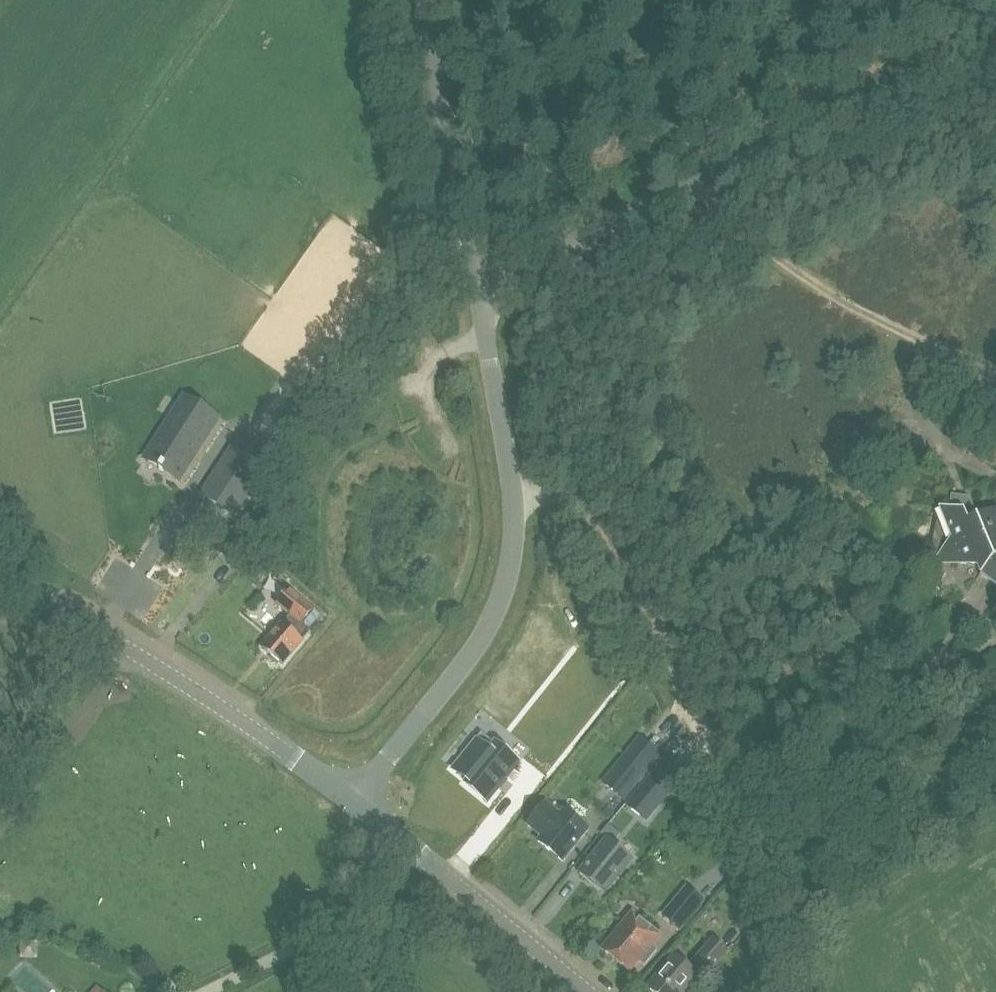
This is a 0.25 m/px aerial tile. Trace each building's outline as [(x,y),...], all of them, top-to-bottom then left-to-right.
[(159,438),(146,458),(161,468),(160,470),(163,472),(165,468),(180,478),(193,457),(191,456),(197,446),(199,447),(211,429),(178,409),(167,425),(166,425),(159,437),(159,438)] [(237,442),(214,478),(245,498),(269,462),(237,442)] [(974,520),(971,513),(962,517),(961,514),(936,510),(936,512),(942,512),(952,538),(942,551),(948,565),(976,569),(978,577),(977,578),(995,593),(995,554),(991,560),(984,545),(995,540),(995,511),(974,520)] [(315,610),(290,590),(277,607),(289,617),(262,648),(283,665),(303,642),(300,639),(307,630),(302,626),(315,610)] [(466,783),(489,802),(519,764),(495,745),(482,733),(457,764),(457,765),(454,769),(468,781),(466,783)] [(640,738),(604,783),(624,799),(660,754),(640,738)] [(665,755),(635,793),(655,809),(685,772),(665,755)] [(588,831),(563,811),(560,815),(545,803),(527,825),(542,837),(538,842),(563,862),(588,831)] [(608,841),(579,877),(602,895),(631,858),(613,844),(621,834),(609,825),(601,835),(608,841)] [(671,907),(664,916),(671,922),(680,929),(683,924),(699,906),(703,901),(687,888),(671,907)] [(650,947),(651,946),(659,936),(631,914),(602,951),(630,973),(639,961),(644,965),(655,951),(650,947)] [(698,967),(707,976),(728,952),(713,939),(699,955),(705,960),(698,967)] [(674,956),(648,988),(653,991),(683,991),(697,975),(674,956)] [(38,970),(14,991),(59,991),(38,970)]
